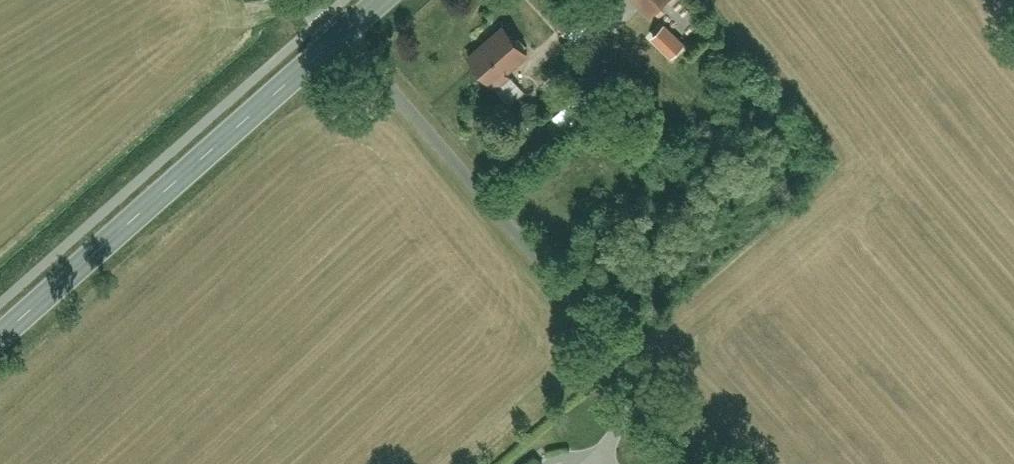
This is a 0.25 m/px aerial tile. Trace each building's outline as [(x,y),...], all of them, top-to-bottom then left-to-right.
[(655,20),(674,0),(635,0),(655,20)] [(472,55),(498,85),(532,56),(506,26),(472,55)] [(665,27),(633,51),(681,115),(714,91),(665,27)]
